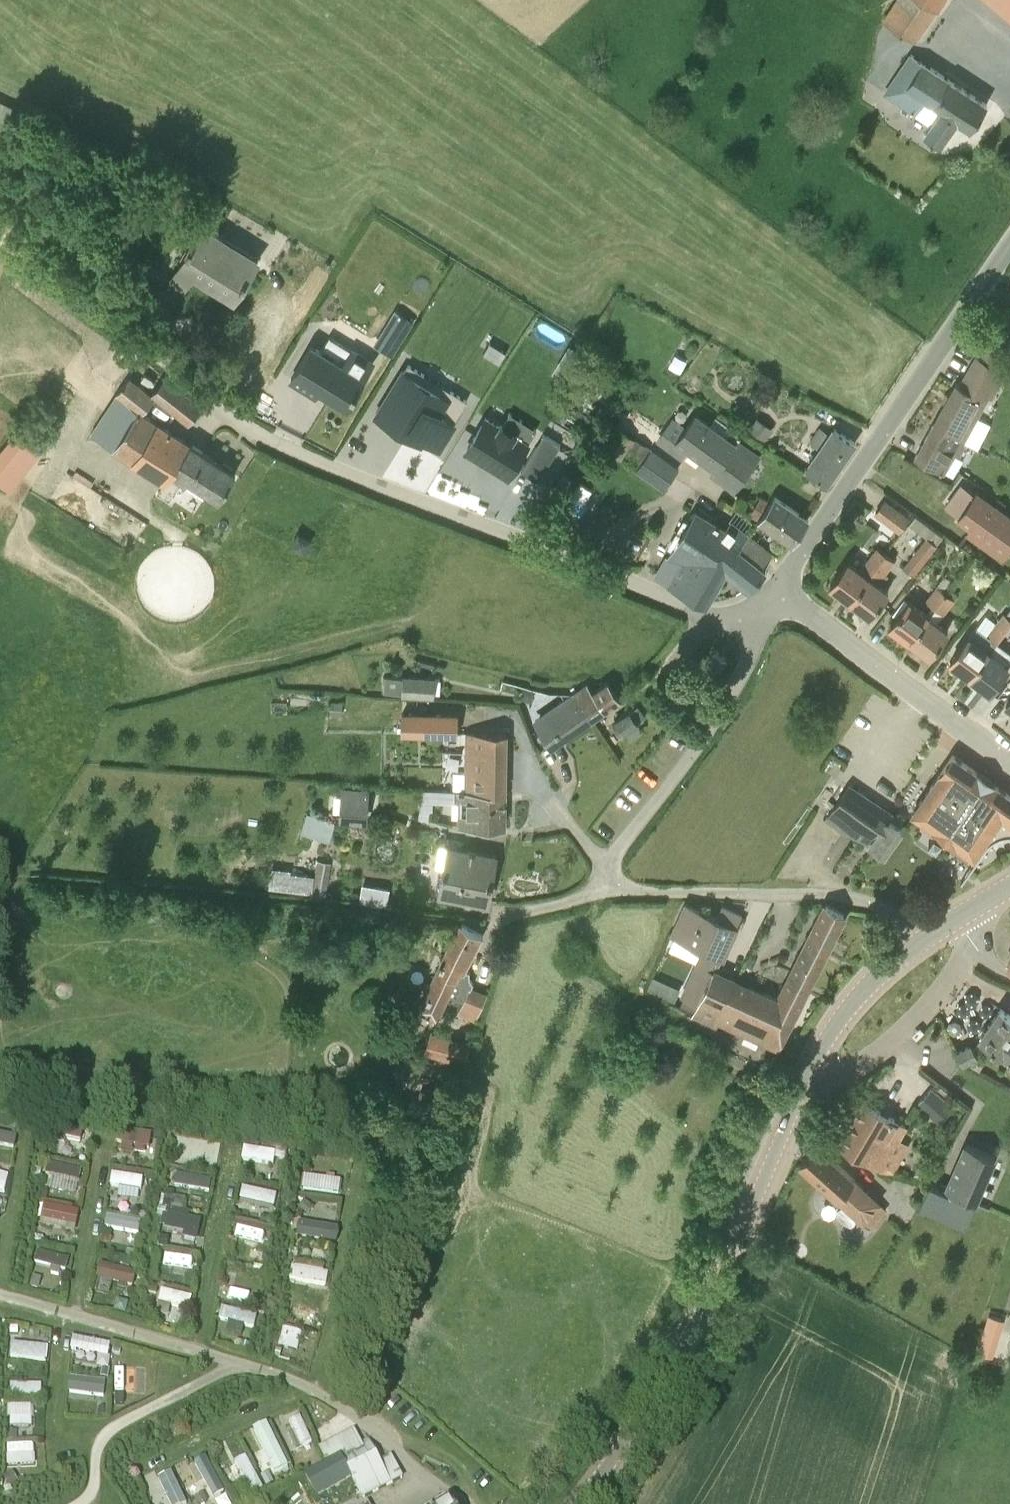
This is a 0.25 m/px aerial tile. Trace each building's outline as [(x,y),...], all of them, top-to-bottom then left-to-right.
[(945,0),(898,0),(885,20),(918,41),(945,0)] [(1009,13),(1009,0),(994,0),(1009,13)] [(931,124),(925,134),(940,144),(957,119),(971,128),(987,103),(911,53),(885,93),(922,116),(921,117),(931,124)] [(237,247),(239,244),(203,222),(187,247),(190,249),(181,263),(171,280),(184,288),(194,272),(229,294),(238,278),(244,282),(258,259),(237,247)] [(398,307),(377,343),(397,354),(417,318),(398,307)] [(321,349),(311,342),(288,379),(316,396),(320,389),(347,406),(376,359),(353,345),(351,348),(330,335),(321,349)] [(564,353),(575,360),(580,351),(569,345),(564,353)] [(992,398),(1006,372),(976,355),(959,385),(956,383),(933,424),(966,442),(966,441),(964,440),(988,396),(992,398)] [(376,413),(402,429),(405,424),(441,446),(455,422),(454,421),(468,399),(452,389),(447,396),(421,380),(425,373),(409,363),(404,370),(403,369),(376,413)] [(152,391),(190,421),(202,405),(165,375),(152,391)] [(138,408),(143,412),(154,398),(129,377),(119,390),(116,394),(138,408)] [(91,433),(118,451),(128,457),(165,481),(159,491),(169,498),(182,479),(187,482),(189,480),(219,498),(236,472),(232,469),(233,467),(224,461),(223,463),(191,443),(143,412),(138,408),(128,425),(106,410),(91,433)] [(487,411),(465,448),(508,474),(530,437),(487,411)] [(659,439),(682,456),(688,447),(716,468),(712,473),(730,486),(741,472),(745,475),(756,460),(734,444),(741,435),(731,428),(726,435),(710,424),(696,414),(685,429),(672,420),(659,439)] [(774,427),(757,416),(749,428),(766,439),(774,427)] [(635,437),(616,424),(602,446),(622,460),(623,458),(640,467),(644,461),(653,448),(637,438),(635,437)] [(959,455),(966,442),(933,424),(916,455),(937,468),(940,470),(939,471),(941,472),(942,471),(944,472),(955,453),(959,455)] [(809,441),(820,448),(830,433),(819,426),(809,441)] [(820,448),(807,468),(827,482),(855,441),(834,427),(830,433),(820,448)] [(45,451),(19,429),(0,452),(0,480),(12,490),(45,451)] [(521,469),(538,480),(560,443),(543,433),(521,469)] [(664,490),(671,478),(644,461),(640,467),(637,472),(664,490)] [(565,471),(559,480),(570,487),(576,478),(565,471)] [(579,480),(570,493),(583,501),(591,488),(579,480)] [(557,482),(552,490),(563,498),(568,489),(557,482)] [(975,493),(962,484),(946,505),(959,515),(958,516),(980,533),(980,537),(982,541),(985,544),(991,546),(997,545),(1006,551),(1009,546),(1009,516),(976,491),(975,493)] [(759,518),(770,502),(762,496),(750,513),(758,519),(759,518)] [(770,502),(759,518),(792,541),(809,518),(774,496),(770,502)] [(909,517),(885,499),(876,512),(899,529),(909,517)] [(695,510),(667,557),(656,576),(669,583),(702,601),(703,600),(725,562),(753,585),(766,569),(760,565),(738,549),(748,534),(747,533),(730,522),(726,529),(720,525),(695,510)] [(936,544),(937,545),(944,536),(916,514),(909,523),(927,537),(936,544)] [(771,551),(755,539),(748,534),(738,549),(760,565),(771,551)] [(904,567),(913,574),(936,544),(927,537),(904,567)] [(850,598),(885,552),(877,546),(860,569),(849,560),(830,584),(850,598)] [(850,598),(870,614),(889,589),(881,583),(888,574),(885,571),(893,559),(885,552),(850,598)] [(935,608),(946,592),(937,585),(925,601),(935,608)] [(946,592),(935,608),(944,615),(955,599),(946,592)] [(930,615),(919,607),(909,599),(890,624),(910,639),(930,615)] [(994,640),(1004,626),(1009,618),(1001,612),(987,632),(977,625),(950,660),(969,674),(988,649),(994,640)] [(930,654),(949,629),(930,615),(910,639),(930,654)] [(727,657),(715,649),(709,658),(708,665),(708,666),(714,670),(720,666),(727,657)] [(990,690),(1009,665),(988,649),(969,674),(990,690)] [(385,675),(384,692),(403,692),(403,694),(435,696),(436,677),(404,675),(404,676),(385,675)] [(574,692),(591,716),(620,697),(607,682),(594,690),(588,682),(574,692)] [(533,720),(539,728),(550,745),(591,716),(574,692),(550,708),(533,720)] [(330,714),(342,715),(344,701),(332,700),(330,714)] [(274,712),(286,712),(287,702),(274,701),(274,712)] [(402,729),(417,729),(417,710),(402,710),(402,729)] [(417,729),(457,730),(458,712),(417,710),(417,729)] [(623,732),(638,721),(630,711),(615,722),(623,732)] [(632,725),(638,734),(644,730),(638,721),(632,725)] [(465,790),(482,790),(505,791),(507,731),(468,731),(467,772),(453,772),(453,790),(465,790)] [(975,769),(953,754),(905,824),(936,845),(943,833),(978,858),(987,846),(993,840),(1001,836),(1009,834),(1009,794),(992,781),(993,779),(976,767),(975,769)] [(885,853),(901,828),(877,812),(881,806),(849,784),(828,815),(847,828),(848,826),(870,842),(870,843),(885,853)] [(342,816),(365,818),(367,791),(344,789),(342,816)] [(421,809),(435,809),(435,799),(435,789),(422,789),(421,793),(421,809)] [(505,792),(482,790),(465,790),(453,790),(435,789),(435,799),(461,800),(460,824),(505,824),(505,792)] [(318,825),(319,819),(320,817),(307,813),(305,821),(301,831),(314,836),(316,828),(318,825)] [(440,891),(488,900),(493,875),(496,855),(448,846),(440,891)] [(322,877),(325,861),(319,861),(317,876),(316,876),(313,895),(325,897),(327,881),(328,878),(322,877)] [(284,889),(312,893),(315,874),(287,870),(287,868),(271,866),(268,887),(284,889)] [(375,884),(372,901),(386,903),(389,886),(375,884)] [(713,1026),(715,1020),(734,978),(715,969),(721,955),(723,956),(742,914),(722,905),(716,917),(687,903),(673,933),(703,947),(681,994),(697,1003),(691,1016),(713,1026)] [(825,904),(778,998),(734,978),(715,1020),(733,1029),(735,1025),(777,1046),(790,1022),(845,913),(825,904)] [(470,974),(470,972),(471,971),(466,968),(483,934),(462,923),(416,1009),(438,1020),(449,996),(463,1003),(458,1013),(475,1021),(479,1012),(487,993),(472,987),(474,982),(472,980),(471,979),(470,977),(470,976),(470,974)] [(388,954),(390,945),(383,940),(375,942),(374,951),(380,956),(388,954)] [(665,995),(676,1000),(680,990),(670,985),(665,995)] [(1001,1007),(987,1027),(985,1026),(980,1033),(982,1034),(980,1037),(1009,1060),(1009,1014),(1001,1007)] [(426,1051),(464,1063),(470,1045),(432,1032),(426,1051)] [(976,1055),(970,1044),(958,1051),(964,1062),(976,1055)] [(917,1103),(939,1122),(953,1106),(931,1087),(917,1103)] [(433,1121),(439,1095),(421,1091),(415,1118),(433,1121)] [(878,1167),(905,1125),(865,1101),(840,1144),(878,1167)] [(94,1125),(84,1123),(82,1131),(92,1133),(94,1125)] [(155,1131),(154,1138),(162,1140),(163,1133),(155,1131)] [(16,1144),(17,1133),(0,1132),(0,1143),(16,1144)] [(218,1160),(219,1141),(182,1140),(181,1159),(218,1160)] [(838,1196),(863,1218),(878,1201),(815,1143),(801,1162),(838,1197),(838,1196)] [(949,1189),(975,1200),(995,1155),(966,1143),(948,1186),(941,1183),(940,1185),(930,1181),(929,1183),(949,1189)] [(277,1162),(278,1149),(246,1146),(245,1160),(277,1162)] [(921,1161),(914,1173),(926,1180),(933,1168),(921,1161)] [(81,1192),(84,1167),(55,1163),(52,1188),(81,1192)] [(12,1171),(0,1170),(0,1190),(9,1191),(12,1171)] [(178,1185),(212,1190),(214,1178),(179,1173),(178,1185)] [(146,1181),(155,1184),(157,1176),(147,1174),(146,1181)] [(306,1176),(306,1190),(344,1191),(345,1177),(306,1176)] [(973,1205),(975,1200),(949,1189),(929,1183),(920,1205),(965,1224),(973,1205)] [(245,1186),(242,1205),(277,1211),(280,1192),(245,1186)] [(166,1191),(163,1206),(172,1208),(175,1192),(166,1191)] [(863,1218),(873,1227),(884,1213),(879,1209),(883,1205),(878,1201),(863,1218)] [(48,1202),(43,1222),(80,1230),(84,1209),(48,1202)] [(305,1202),(298,1210),(308,1217),(314,1210),(305,1202)] [(158,1208),(156,1217),(166,1219),(168,1210),(158,1208)] [(143,1231),(144,1218),(109,1216),(108,1230),(143,1231)] [(261,1217),(260,1224),(270,1226),(271,1219),(261,1217)] [(302,1222),(300,1238),(339,1241),(340,1225),(302,1222)] [(240,1225),(238,1236),(267,1242),(269,1231),(240,1225)] [(169,1239),(160,1237),(158,1248),(167,1250),(169,1239)] [(70,1269),(73,1256),(41,1248),(38,1261),(70,1269)] [(127,1250),(125,1260),(134,1262),(137,1253),(127,1250)] [(265,1252),(263,1262),(271,1264),(273,1253),(265,1252)] [(168,1254),(167,1265),(196,1266),(197,1255),(168,1254)] [(328,1284),(331,1271),(295,1264),(293,1278),(328,1284)] [(101,1265),(101,1281),(138,1282),(139,1266),(101,1265)] [(32,1277),(29,1288),(38,1290),(41,1279),(32,1277)] [(112,1285),(97,1281),(94,1294),(108,1298),(112,1285)] [(157,1295),(159,1286),(149,1285),(147,1293),(157,1295)] [(191,1307),(194,1294),(164,1288),(162,1301),(191,1307)] [(317,1322),(319,1310),(294,1307),(292,1319),(317,1322)] [(988,1313),(977,1350),(990,1355),(1001,1317),(988,1313)] [(229,1325),(227,1334),(242,1338),(244,1328),(229,1325)] [(282,1345),(302,1349),(306,1331),(287,1326),(282,1345)] [(13,1358),(50,1360),(51,1344),(14,1342),(13,1358)] [(119,1368),(119,1388),(138,1388),(139,1368),(119,1368)] [(102,1370),(100,1379),(107,1380),(109,1371),(102,1370)] [(43,1395),(43,1382),(14,1381),(13,1395),(43,1395)] [(13,1425),(37,1425),(37,1404),(13,1404),(13,1425)] [(99,1409),(98,1417),(106,1417),(107,1409),(99,1409)] [(291,1433),(299,1449),(316,1441),(303,1414),(292,1419),(297,1430),(291,1433)] [(276,1472),(292,1465),(271,1420),(256,1427),(276,1472)] [(349,1474),(362,1498),(403,1478),(392,1456),(380,1462),(369,1439),(361,1443),(355,1430),(337,1439),(319,1448),(325,1461),(340,1454),(342,1458),(349,1474)] [(9,1432),(9,1442),(18,1442),(18,1433),(9,1432)] [(39,1442),(10,1443),(10,1464),(40,1463),(39,1442)] [(232,1503),(211,1454),(194,1461),(211,1500),(221,1496),(224,1503),(230,1503),(232,1503)] [(227,1461),(236,1483),(256,1475),(248,1454),(227,1461)] [(326,1494),(345,1484),(342,1477),(349,1474),(342,1458),(304,1477),(312,1492),(322,1487),(326,1494)] [(160,1477),(156,1467),(144,1472),(158,1503),(191,1503),(177,1470),(160,1477)] [(5,1479),(11,1489),(20,1483),(14,1474),(5,1479)] [(233,1490),(237,1498),(243,1495),(240,1487),(233,1490)] [(196,1503),(206,1503),(208,1503),(204,1495),(194,1500),(196,1503)]
